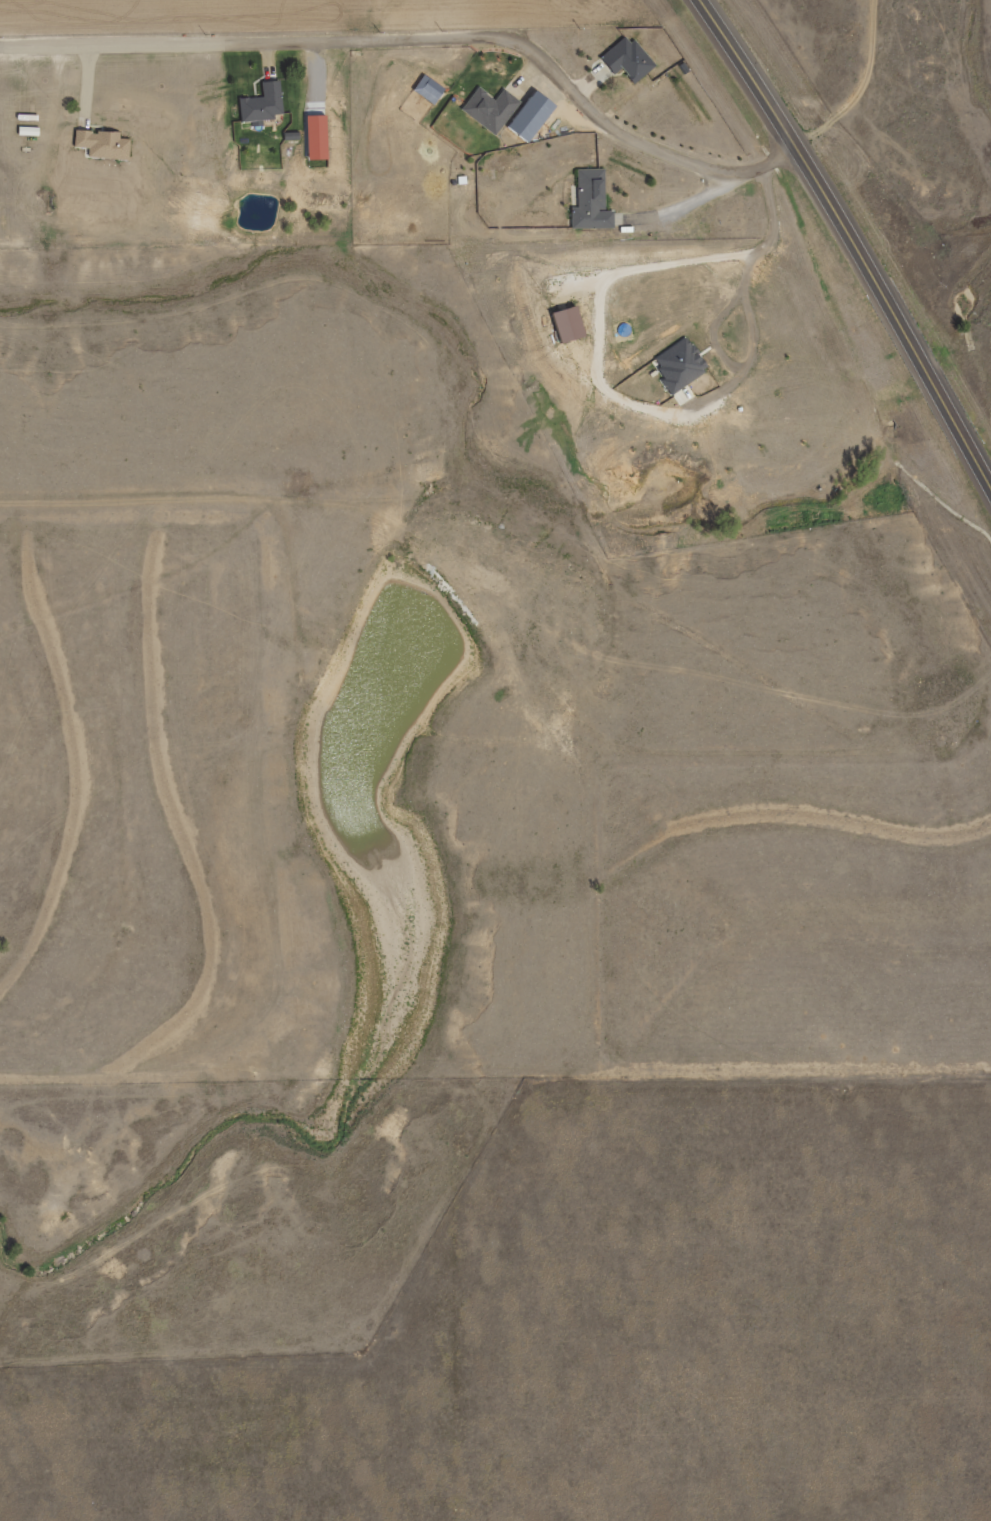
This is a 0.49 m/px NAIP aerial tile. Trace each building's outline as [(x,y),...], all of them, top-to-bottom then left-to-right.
[(622,36),(597,56),(611,74),(618,68),(631,84),(654,65),(633,39),(628,43),(622,36)] [(259,82),(260,98),(236,99),(238,121),(249,120),(250,129),(262,128),(261,119),(272,119),(272,113),(281,113),(279,81),(259,82)] [(502,87),(492,100),(482,92),(483,91),(476,86),(458,110),(491,135),(518,100),(502,87)] [(74,131),(74,148),(87,148),(87,158),(128,159),(129,140),(117,140),(117,133),(95,132),(95,135),(90,135),(90,131),(74,131)] [(575,169),(575,208),(568,208),(568,229),(611,229),(611,212),(601,212),(602,169),(575,169)]
